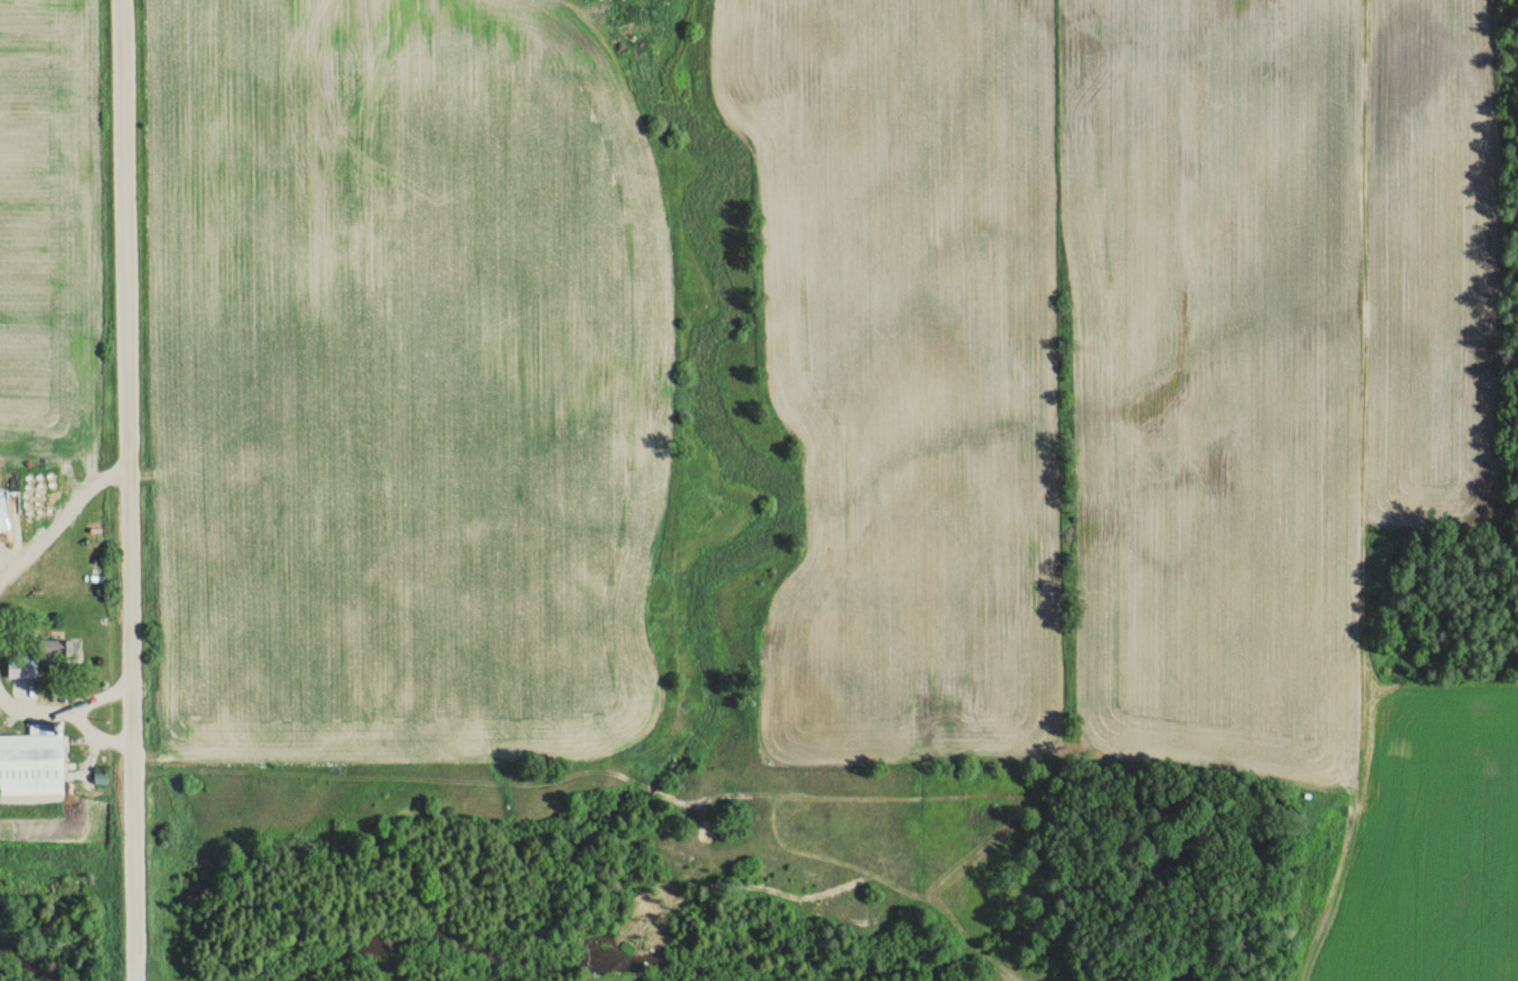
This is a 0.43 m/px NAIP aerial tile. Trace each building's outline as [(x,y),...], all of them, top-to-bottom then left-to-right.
[(38,677),(37,657),(77,656),(76,640),(37,640),(38,656),(6,656),(7,678),(38,677)] [(60,794),(60,733),(0,734),(0,794),(60,794)]
